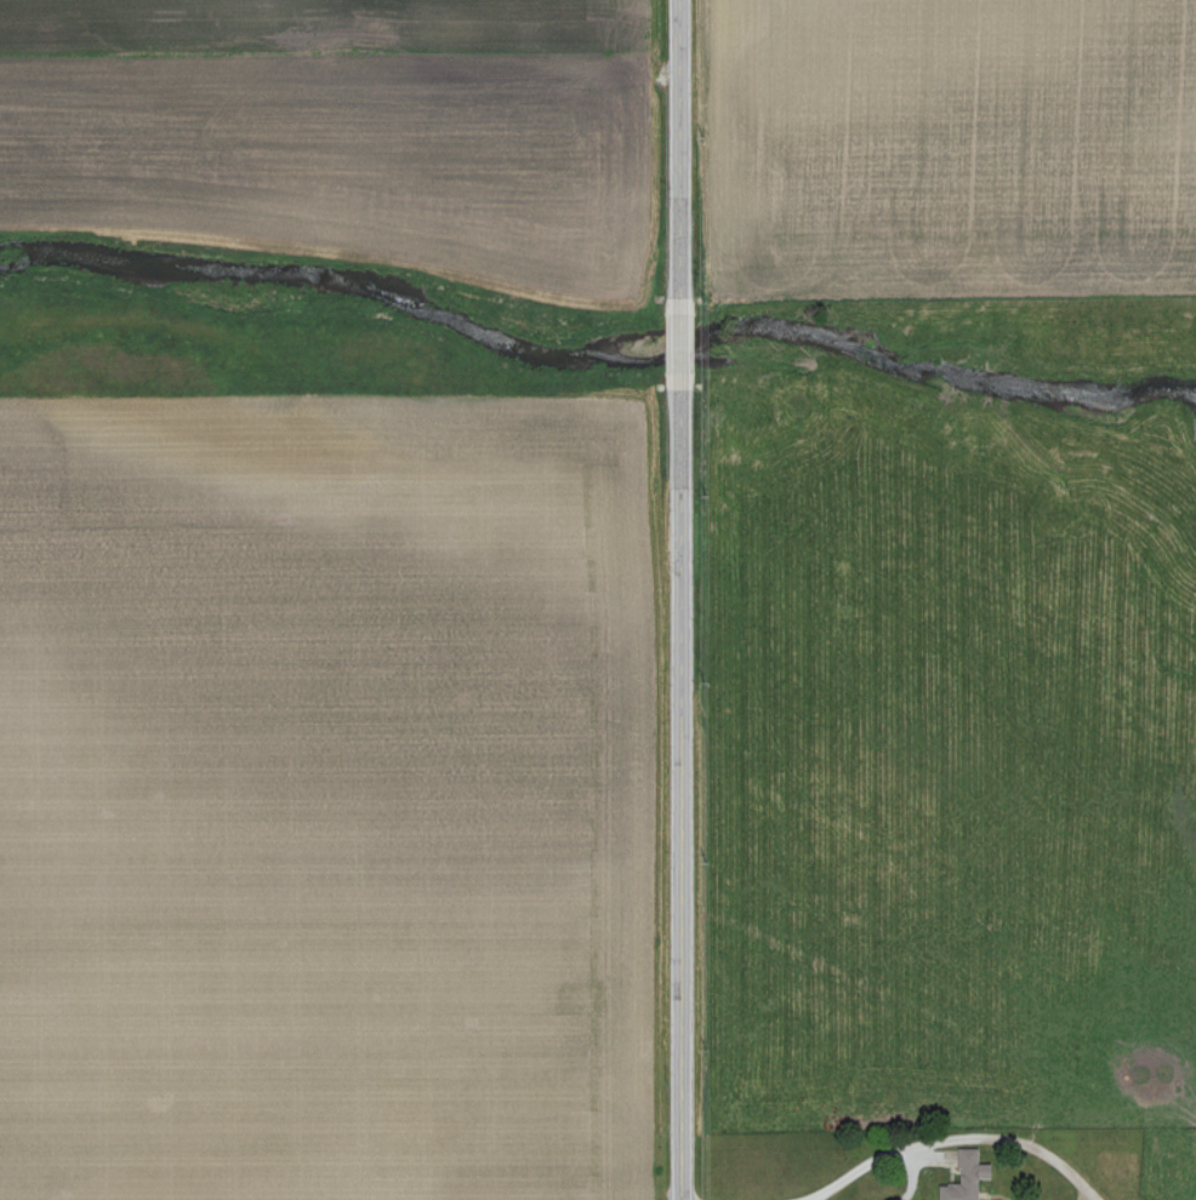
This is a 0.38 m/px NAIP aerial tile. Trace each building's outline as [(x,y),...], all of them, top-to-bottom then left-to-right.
[(987,1181),(999,1181),(999,1167),(986,1167),(986,1151),(966,1151),(966,1188),(948,1188),(948,1199),(986,1199),(987,1181)]
